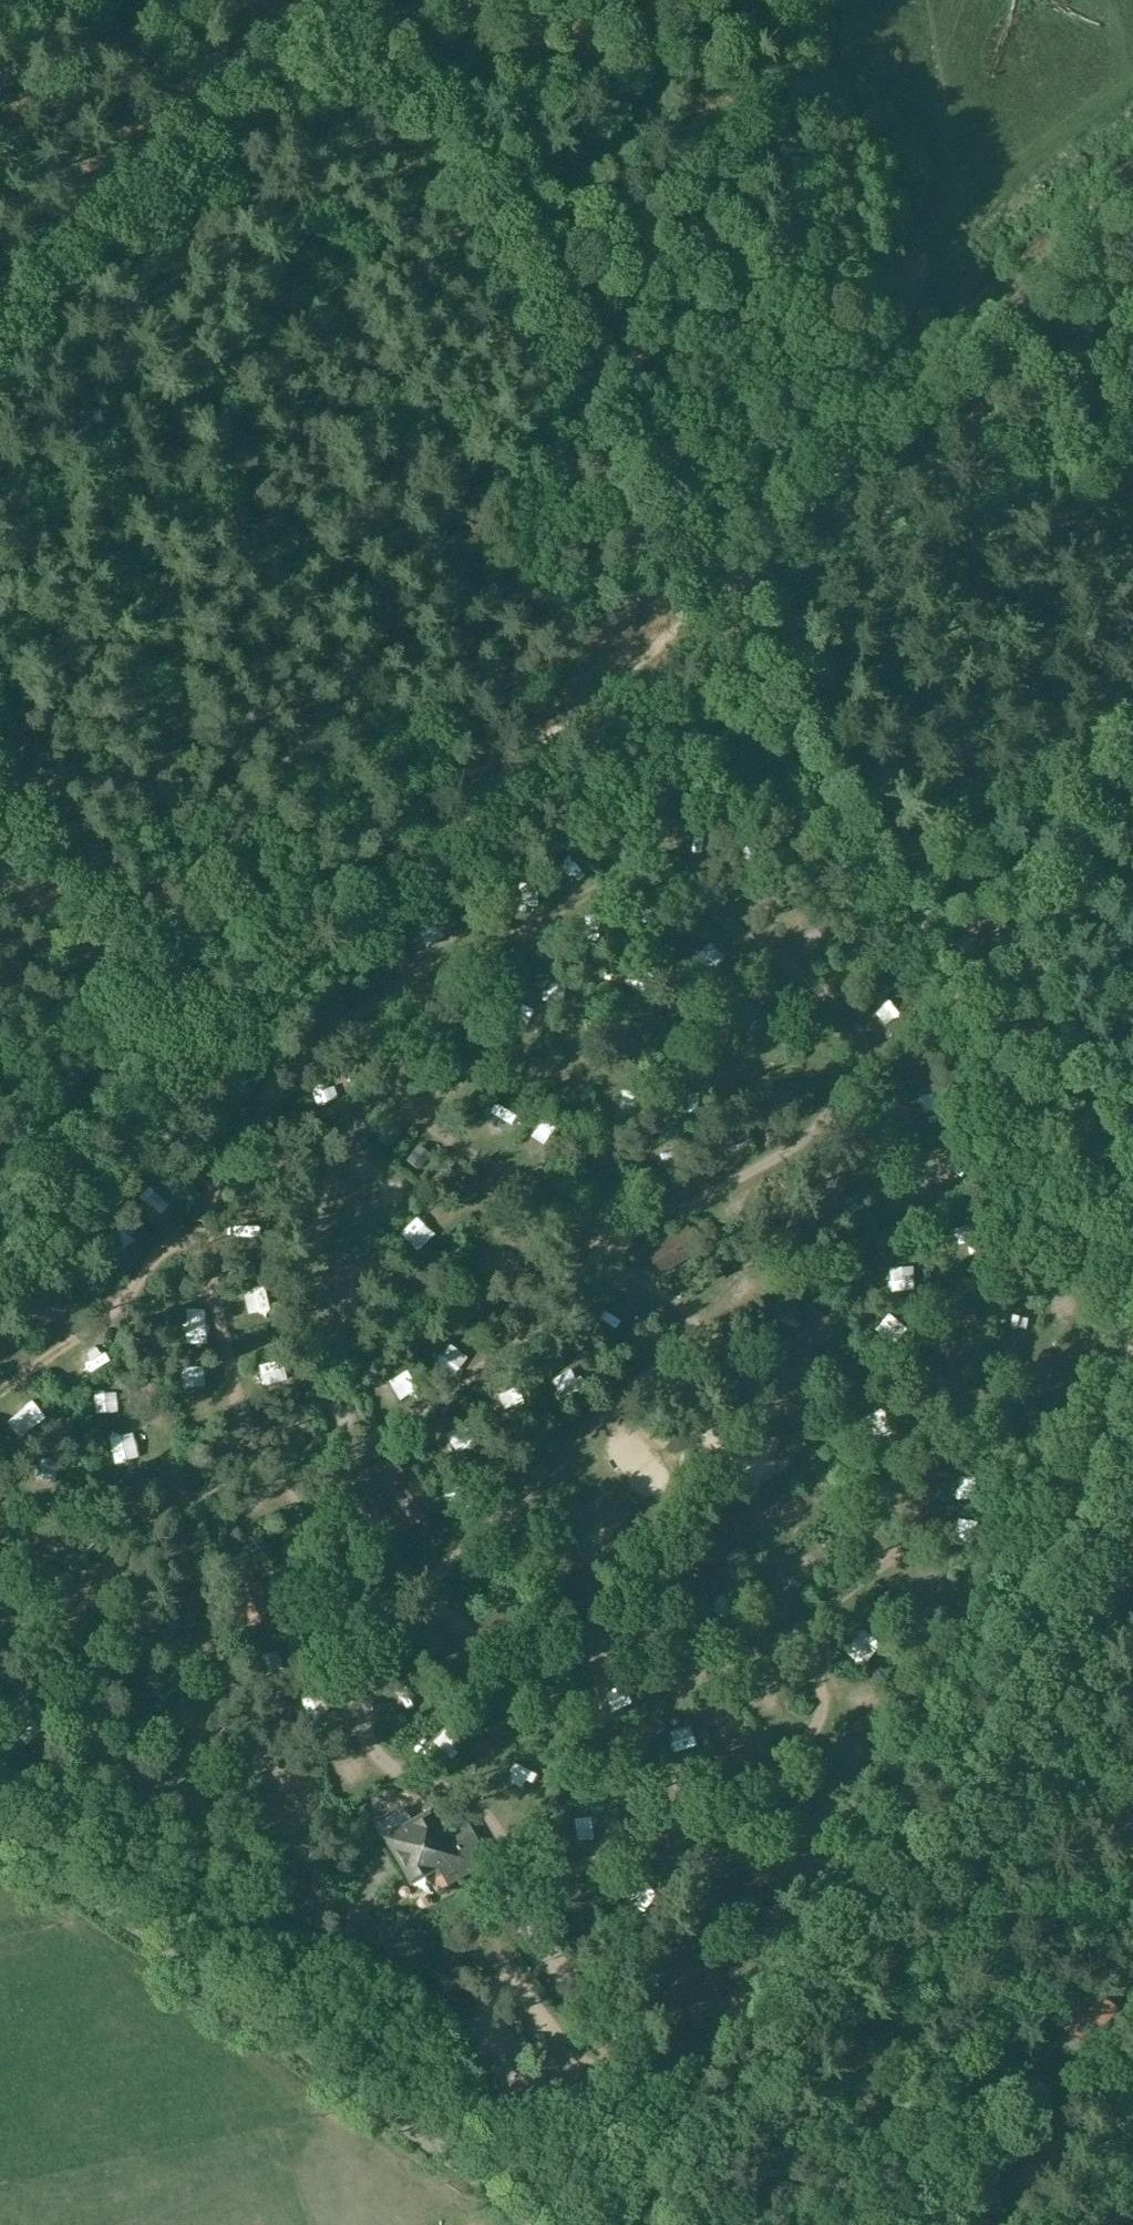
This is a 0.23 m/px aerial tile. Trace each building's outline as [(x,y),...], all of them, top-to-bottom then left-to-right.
[(625,992),(638,983),(628,966),(614,975),(625,992)] [(932,1170),(937,1184),(956,1178),(951,1164),(932,1170)] [(410,1252),(427,1240),(419,1230),(402,1242),(410,1252)] [(652,1258),(662,1273),(697,1250),(687,1234),(652,1258)] [(89,1378),(115,1363),(105,1347),(80,1362),(89,1378)] [(436,1505),(409,1472),(404,1476),(393,1462),(352,1494),(390,1542),(436,1505)] [(255,1581),(234,1590),(250,1627),(271,1618),(255,1581)] [(429,1808),(382,1836),(409,1884),(436,1868),(446,1885),(487,1862),(470,1833),(450,1845),(429,1808)] [(1095,1989),(1064,2027),(1086,2045),(1116,2006),(1095,1989)] [(981,2214),(974,2224),(998,2224),(981,2214)]
